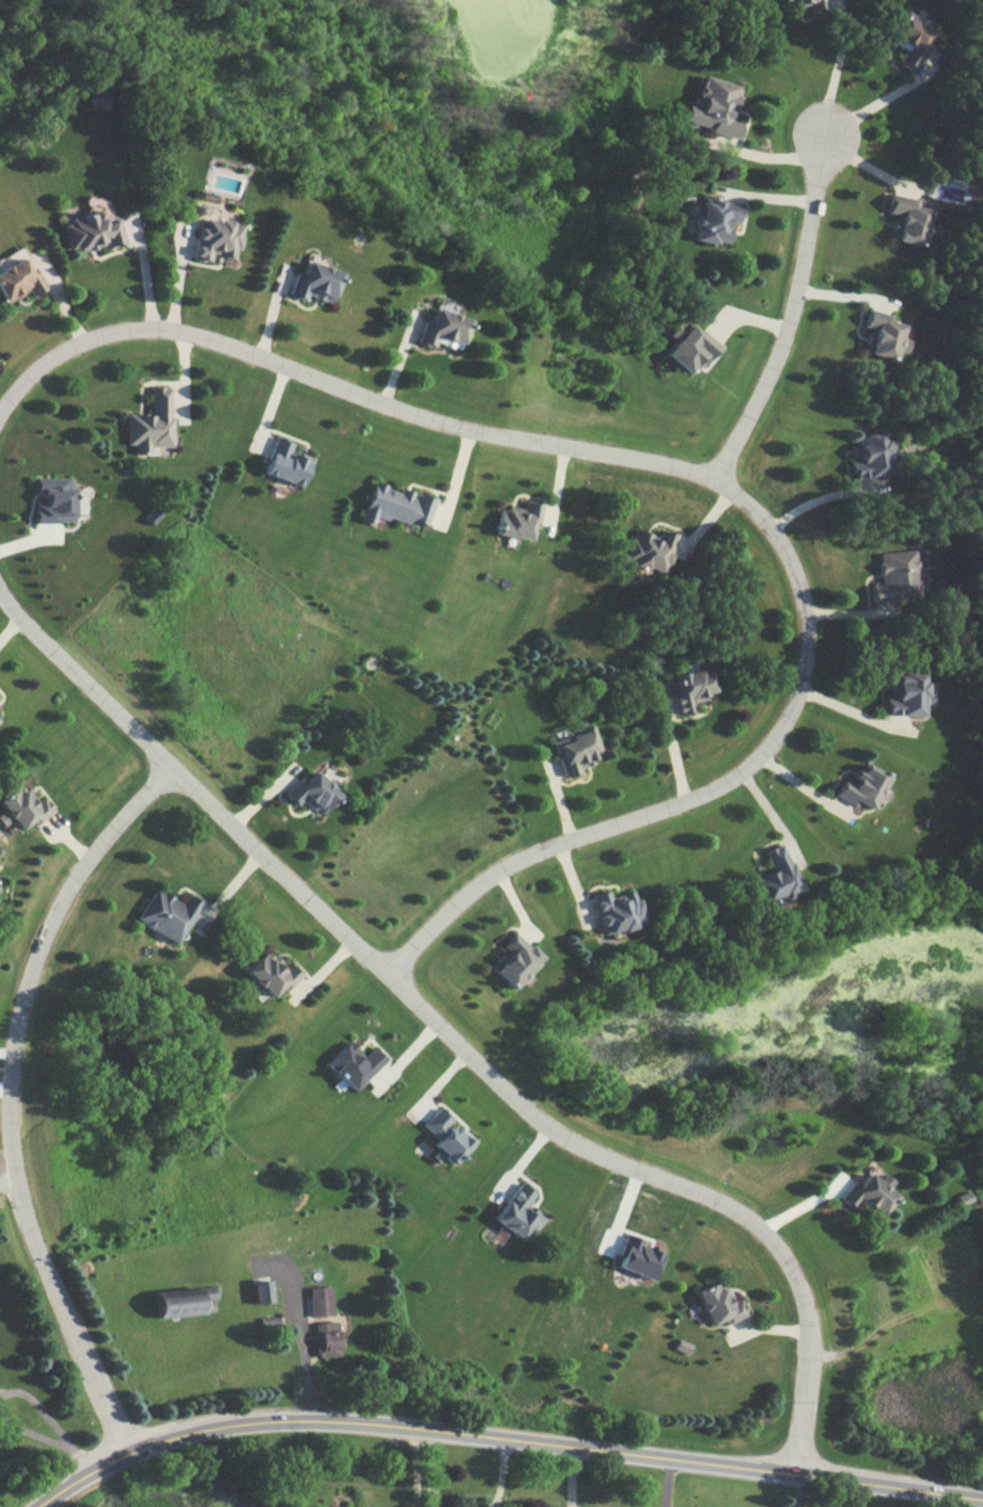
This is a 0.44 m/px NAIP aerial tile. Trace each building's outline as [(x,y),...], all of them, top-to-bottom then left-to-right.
[(777,12),(803,8),(804,14),(822,11),(820,0),(775,0),(777,12)] [(927,48),(923,46),(932,33),(900,10),(883,33),(904,49),(895,62),(909,73),(927,48)] [(675,125),(733,139),(737,120),(729,118),(737,86),(697,77),(689,109),(679,107),(675,125)] [(725,246),(726,224),(734,224),(735,201),(692,198),(690,244),(725,246)] [(918,248),(925,204),(885,198),(883,217),(891,218),(887,243),(918,248)] [(101,249),(119,246),(113,214),(59,225),(64,252),(100,245),(101,249)] [(189,262),(207,263),(208,258),(234,259),(236,223),(191,221),(189,262)] [(26,251),(0,260),(0,305),(41,290),(26,251)] [(324,307),(332,273),(294,263),(286,297),(324,307)] [(451,348),(460,320),(424,309),(412,345),(427,350),(430,341),(451,348)] [(857,357),(890,363),(893,350),(903,352),(905,343),(894,341),(897,325),(864,319),(857,357)] [(686,379),(717,346),(701,331),(697,335),(688,326),(660,354),(686,379)] [(168,389),(147,389),(147,416),(123,417),(123,446),(132,446),(132,455),(146,454),(146,449),(168,448),(168,389)] [(848,435),(854,477),(887,472),(881,431),(848,435)] [(489,535),(533,540),(537,503),(521,502),(520,513),(492,510),(489,535)] [(672,534),(654,529),(652,536),(629,529),(619,563),(661,575),(672,534)] [(877,590),(866,591),(866,605),(917,603),(915,551),(876,552),(877,590)] [(670,673),(673,712),(690,711),(690,704),(701,703),(700,693),(705,693),(703,670),(670,673)] [(917,715),(917,704),(929,704),(929,676),(885,676),(884,715),(917,715)] [(596,755),(590,729),(548,740),(558,776),(582,770),(579,760),(596,755)] [(869,809),(879,778),(841,767),(832,797),(869,809)] [(49,811),(39,795),(23,805),(12,785),(0,792),(0,824),(3,822),(9,830),(26,820),(28,824),(49,811)] [(758,850),(765,870),(745,878),(755,906),(797,890),(778,842),(758,850)] [(131,920),(172,944),(197,902),(183,894),(177,903),(150,887),(131,920)] [(597,935),(638,921),(629,891),(607,898),(605,889),(584,895),(597,935)] [(479,966),(504,991),(537,959),(513,934),(479,966)] [(298,972),(288,961),(274,972),(258,953),(238,970),(264,1001),(298,972)] [(871,1218),(890,1199),(862,1172),(835,1200),(847,1211),(855,1203),(871,1218)] [(247,1283),(250,1304),(268,1302),(266,1281),(247,1283)] [(741,1316),(734,1295),(722,1300),(715,1281),(690,1290),(703,1329),(741,1316)] [(308,1288),(311,1356),(335,1355),(332,1286),(308,1288)] [(214,1289),(149,1293),(150,1318),(203,1315),(202,1302),(214,1302),(214,1289)]
